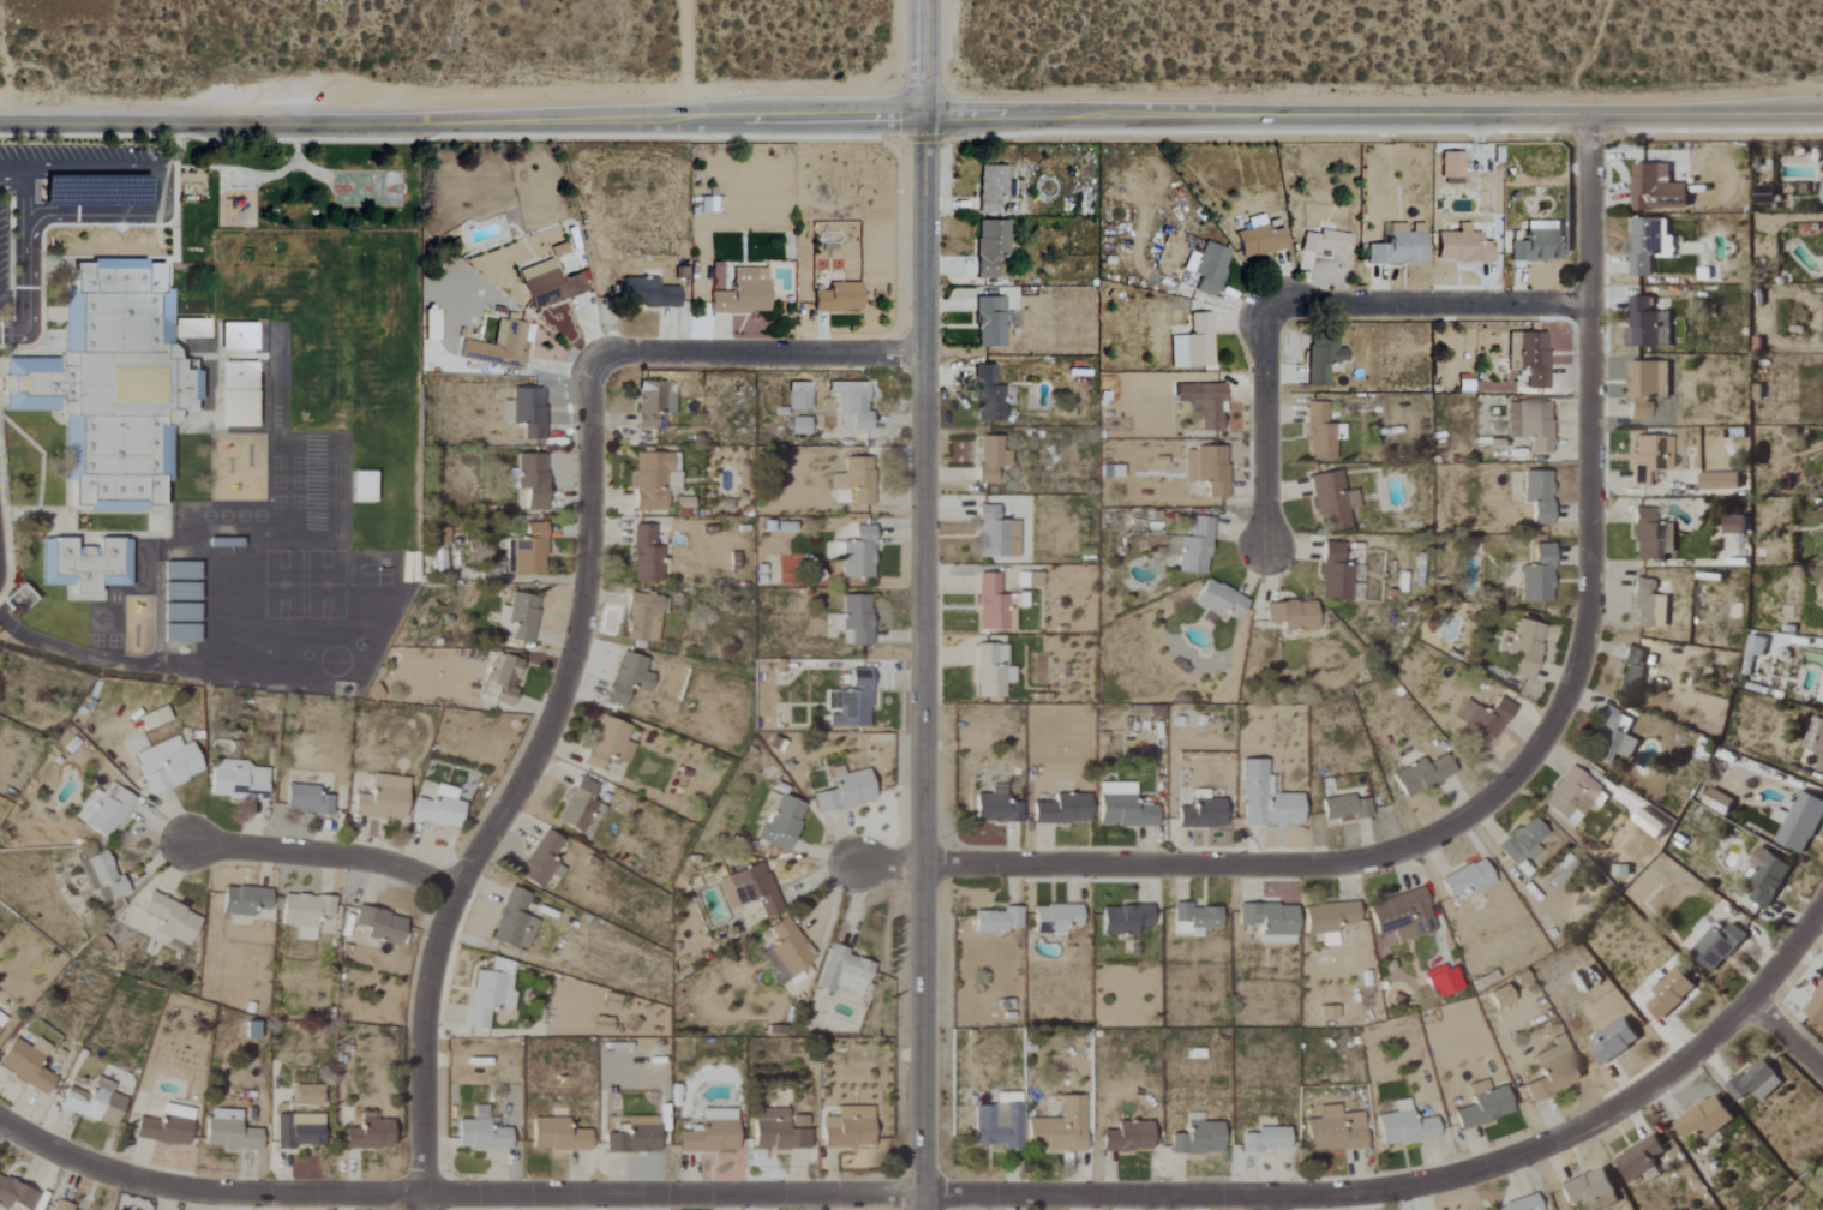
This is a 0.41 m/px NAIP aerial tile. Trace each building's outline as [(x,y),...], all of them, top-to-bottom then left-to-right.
[(1466,153),(1443,153),(1443,180),(1467,179),(1466,153)] [(1634,165),(1634,211),(1691,211),(1691,165),(1634,165)] [(1000,214),(1000,199),(1009,199),(1009,167),(981,167),(980,213),(1000,214)] [(1288,250),(1281,221),(1264,224),(1263,216),(1250,219),(1252,230),(1238,232),(1243,260),(1288,250)] [(1632,277),(1653,277),(1654,257),(1675,258),(1675,236),(1669,236),(1669,220),(1634,219),(1632,277)] [(979,279),(1000,279),(1000,257),(1011,257),(1010,222),(978,222),(979,279)] [(1565,223),(1529,222),(1528,242),(1512,242),(1512,262),(1564,262),(1565,223)] [(1440,263),(1494,262),(1494,243),(1483,243),(1483,233),(1471,233),(1471,224),(1459,224),(1459,233),(1439,233),(1440,263)] [(1369,245),(1368,265),(1427,266),(1428,225),(1414,225),(1414,232),(1392,232),(1391,246),(1369,245)] [(1302,250),(1349,259),(1353,236),(1322,230),(1320,236),(1305,233),(1302,250)] [(1203,277),(1197,293),(1216,299),(1232,252),(1206,243),(1202,256),(1191,253),(1184,271),(1203,277)] [(521,271),(534,310),(589,292),(586,281),(590,280),(587,272),(561,280),(554,260),(521,271)] [(712,313),(769,314),(770,269),(734,269),(734,293),(712,292),(712,313)] [(681,308),(681,288),(659,288),(659,279),(626,278),(626,308),(681,308)] [(862,284),(830,284),(831,292),(816,292),(816,313),(863,312),(862,284)] [(1672,348),(1672,313),(1652,313),(1653,298),(1630,297),(1630,347),(1672,348)] [(1007,298),(979,298),(977,348),(1006,348),(1007,298)] [(1173,369),(1214,367),(1213,314),(1191,315),(1192,337),(1172,338),(1173,369)] [(210,321),(176,320),(176,338),(210,339),(210,321)] [(464,341),(461,359),(524,369),(531,325),(498,320),(494,346),(464,341)] [(258,351),(258,324),(222,324),(222,352),(258,351)] [(1530,389),(1550,389),(1550,334),(1511,333),(1511,343),(1511,356),(1518,356),(1518,376),(1530,376),(1530,389)] [(1309,387),(1330,387),(1330,363),(1349,364),(1349,349),(1339,349),(1339,338),(1310,338),(1309,387)] [(1671,363),(1632,362),(1630,420),(1651,421),(1651,398),(1670,398),(1671,363)] [(222,390),(258,390),(258,363),(222,363),(222,390)] [(996,366),(977,365),(975,421),(1004,422),(1005,387),(996,387),(996,366)] [(638,430),(658,430),(658,414),(675,414),(675,396),(666,396),(667,383),(639,383),(638,430)] [(812,384),(790,383),(789,411),(811,411),(812,384)] [(872,430),(873,413),(868,413),(869,384),(830,383),(830,394),(838,394),(838,414),(843,415),(843,430),(872,430)] [(1177,386),(1178,404),(1201,403),(1202,433),(1223,432),(1222,402),(1227,402),(1227,384),(1177,386)] [(524,440),(545,440),(545,389),(514,389),(513,402),(503,401),(502,425),(525,425),(524,440)] [(222,428),(258,428),(259,392),(223,392),(222,428)] [(1330,425),(1329,403),(1307,404),(1309,460),(1337,459),(1336,425),(1330,425)] [(1553,404),(1508,403),(1508,439),(1532,439),(1532,454),(1553,455),(1553,404)] [(811,436),(811,419),(794,418),(794,435),(811,436)] [(1003,437),(982,438),(982,466),(978,466),(978,484),(998,484),(998,468),(1013,467),(1012,452),(1003,452),(1003,437)] [(1635,487),(1655,487),(1656,470),(1683,471),(1683,455),(1680,455),(1680,439),(1635,438),(1635,487)] [(973,463),(972,443),(960,443),(960,464),(973,463)] [(1186,483),(1208,483),(1209,498),(1229,498),(1228,448),(1186,449),(1186,483)] [(636,511),(668,512),(668,473),(679,473),(679,454),(636,453),(636,511)] [(548,455),(518,454),(517,471),(510,470),(509,489),(528,490),(528,510),(546,511),(548,455)] [(833,504),(874,505),(875,459),(846,458),(845,475),(834,475),(833,504)] [(1312,477),(1320,533),(1352,529),(1343,472),(1312,477)] [(1525,503),(1535,503),(1534,526),(1553,526),(1554,472),(1526,472),(1525,503)] [(1742,473),(1703,474),(1703,491),(1743,490),(1742,473)] [(1000,522),(1000,506),(979,506),(979,558),(1019,558),(1019,522),(1000,522)] [(1675,560),(1676,525),(1655,525),(1656,510),(1636,509),(1635,559),(1675,560)] [(1179,573),(1209,575),(1214,519),(1193,517),(1192,539),(1171,537),(1169,556),(1180,557),(1179,573)] [(1727,534),(1747,535),(1748,519),(1728,519),(1727,534)] [(515,576),(547,575),(547,523),(527,523),(527,539),(515,540),(515,576)] [(634,582),(663,583),(664,548),(655,548),(656,526),(636,526),(634,582)] [(843,579),(875,579),(875,527),(856,527),(856,543),(833,543),(833,559),(843,559),(843,579)] [(450,529),(432,529),(432,547),(450,547),(450,529)] [(43,587),(75,587),(75,595),(102,595),(102,551),(75,551),(75,540),(43,540),(43,587)] [(1354,567),(1344,566),(1345,544),(1323,543),(1322,601),(1353,601),(1354,567)] [(1555,602),(1556,545),(1535,545),(1535,567),(1523,567),(1522,602),(1555,602)] [(201,564),(178,564),(178,581),(201,581),(201,564)] [(1016,587),(1040,588),(1041,574),(1017,573),(1016,587)] [(1010,631),(1010,602),(1018,602),(1018,596),(1000,596),(1000,574),(980,574),(980,631),(1010,631)] [(1636,626),(1662,627),(1663,603),(1656,602),(1657,580),(1638,579),(1636,626)] [(1196,607),(1226,618),(1229,608),(1240,612),(1246,596),(1206,582),(1196,607)] [(502,607),(498,628),(514,631),(512,640),(532,644),(541,598),(513,593),(510,608),(502,607)] [(626,641),(658,644),(662,597),(631,594),(626,641)] [(872,647),(873,597),(843,596),(843,616),(834,615),(834,631),(843,631),(843,646),(872,647)] [(1318,603),(1267,604),(1268,625),(1284,625),(1284,631),(1319,631),(1318,603)] [(200,605),(179,606),(180,622),(200,621),(200,605)] [(1543,647),(1554,649),(1559,630),(1519,620),(1515,634),(1503,631),(1499,650),(1520,655),(1515,677),(1535,682),(1543,647)] [(200,644),(200,627),(166,626),(165,644),(200,644)] [(1765,661),(1769,639),(1752,636),(1748,658),(1765,661)] [(1008,668),(1008,646),(978,645),(977,698),(1007,699),(1007,684),(1016,684),(1016,668),(1008,668)] [(1643,667),(1647,652),(1628,647),(1623,664),(1627,665),(1619,691),(1639,697),(1647,668),(1643,667)] [(648,660),(622,652),(607,703),(626,709),(632,688),(650,693),(655,676),(645,672),(648,660)] [(494,701),(512,708),(519,689),(515,687),(524,663),(497,653),(486,682),(499,687),(494,701)] [(830,728),(872,728),(872,670),(852,670),(852,692),(829,692),(829,713),(831,713),(830,728)] [(1490,714),(1467,699),(1455,718),(1471,729),(1463,741),(1486,755),(1516,707),(1501,697),(1490,714)] [(1641,740),(1629,735),(1636,720),(1607,707),(1587,753),(1615,765),(1619,755),(1632,760),(1641,740)] [(632,728),(601,716),(584,764),(602,771),(607,756),(629,764),(636,745),(626,742),(632,728)] [(151,794),(205,773),(193,742),(182,746),(178,736),(135,754),(151,794)] [(1395,774),(1405,799),(1457,776),(1448,756),(1427,765),(1425,761),(1395,774)] [(211,798),(268,799),(268,769),(247,768),(247,761),(212,760),(211,798)] [(1740,780),(1752,785),(1760,764),(1747,760),(1740,780)] [(1268,761),(1243,761),(1243,827),(1304,827),(1304,795),(1273,795),(1273,780),(1268,780),(1268,761)] [(1575,811),(1582,816),(1603,789),(1573,766),(1544,803),(1567,821),(1575,811)] [(870,770),(845,775),(843,767),(832,769),(837,790),(815,795),(820,814),(877,801),(870,770)] [(354,814),(405,820),(410,779),(374,775),(372,795),(356,793),(354,814)] [(598,786),(580,777),(558,821),(591,838),(606,808),(591,800),(598,786)] [(319,795),(320,785),(288,784),(287,812),(332,814),(333,795),(319,795)] [(465,803),(456,801),(459,789),(437,784),(434,801),(417,798),(412,819),(459,830),(465,803)] [(1100,826),(1158,827),(1158,807),(1135,806),(1136,785),(1100,784),(1100,826)] [(1023,823),(1023,804),(1008,804),(1008,786),(992,787),(992,795),(976,795),(977,824),(1023,823)] [(1705,804),(1728,815),(1735,799),(1712,789),(1705,804)] [(1807,855),(1822,817),(1822,798),(1802,790),(1792,814),(1778,808),(1773,820),(1784,824),(1777,842),(1807,855)] [(1091,824),(1091,795),(1055,795),(1055,803),(1034,804),(1035,825),(1091,824)] [(808,807),(781,796),(769,825),(763,823),(757,838),(790,852),(808,807)] [(1355,801),(1354,796),(1323,801),(1326,821),(1354,817),(1354,822),(1374,818),(1370,799),(1355,801)] [(1180,830),(1227,828),(1226,799),(1194,800),(1194,808),(1179,809),(1180,830)] [(1638,820),(1662,838),(1671,826),(1647,808),(1638,820)] [(1499,848),(1519,869),(1541,849),(1537,845),(1550,833),(1533,816),(1499,848)] [(521,877),(545,889),(557,862),(553,861),(563,839),(543,830),(521,877)] [(1759,885),(1751,900),(1771,910),(1794,864),(1760,847),(1752,864),(1760,868),(1753,882),(1759,885)] [(99,889),(107,886),(111,899),(130,893),(123,874),(117,877),(108,851),(88,858),(99,889)] [(1442,877),(1451,898),(1466,892),(1467,897),(1497,885),(1486,859),(1442,877)] [(718,880),(729,910),(758,899),(765,918),(784,912),(765,862),(718,880)] [(272,888),(224,887),(224,915),(255,916),(255,909),(271,910),(272,888)] [(492,939),(527,951),(538,920),(523,915),(531,894),(511,887),(492,939)] [(1370,904),(1380,940),(1387,938),(1389,945),(1437,932),(1425,888),(1370,904)] [(162,920),(153,939),(162,943),(165,935),(189,946),(203,917),(151,893),(142,910),(162,920)] [(336,917),(336,896),(284,895),(283,926),(298,926),(298,940),(317,940),(317,916),(336,917)] [(1307,935),(1323,934),(1323,947),(1340,946),(1339,924),(1360,923),(1359,903),(1306,906),(1307,935)] [(1262,944),(1297,944),(1297,905),(1240,904),(1240,924),(1262,924),(1262,944)] [(1082,905),(1035,906),(1036,932),(1083,931),(1082,905)] [(1175,930),(1222,931),(1223,906),(1175,905),(1175,930)] [(1139,934),(1139,926),(1154,926),(1153,906),(1103,907),(1103,935),(1139,934)] [(1009,932),(1009,926),(1023,926),(1022,907),(1005,907),(1005,911),(975,912),(976,932),(1009,932)] [(356,925),(369,927),(367,940),(402,945),(406,915),(358,908),(356,925)] [(771,948),(789,977),(816,961),(789,916),(770,928),(779,942),(771,948)] [(1750,936),(1735,923),(1725,934),(1715,926),(1692,952),(1716,973),(1750,936)] [(816,987),(834,993),(836,985),(864,995),(876,962),(831,946),(816,987)] [(1456,967),(1447,971),(1444,964),(1425,973),(1437,1000),(1464,988),(1456,967)] [(1699,986),(1679,966),(1668,977),(1660,969),(1647,982),(1660,995),(1649,1006),(1663,1021),(1699,986)] [(1498,1010),(1515,1002),(1508,985),(1490,992),(1498,1010)] [(1804,1011),(1822,1025),(1822,986),(1804,1011)] [(1321,1019),(1339,1019),(1339,1007),(1321,1007),(1321,1019)] [(1603,1066),(1643,1041),(1628,1017),(1600,1034),(1605,1041),(1592,1049),(1603,1066)] [(1535,1056),(1544,1077),(1525,1086),(1533,1104),(1586,1079),(1565,1034),(1553,1039),(1556,1046),(1535,1056)] [(37,1039),(32,1048),(14,1037),(0,1062),(0,1069),(47,1095),(57,1078),(39,1067),(51,1046),(37,1039)] [(1752,1091),(1763,1103),(1786,1081),(1763,1057),(1728,1090),(1740,1102),(1752,1091)] [(1460,1130),(1515,1115),(1507,1085),(1490,1090),(1487,1081),(1470,1085),(1475,1105),(1455,1111),(1460,1130)] [(61,1106),(115,1128),(128,1096),(95,1082),(90,1095),(69,1087),(61,1106)] [(294,1104),(325,1105),(326,1086),(294,1086),(294,1104)] [(1701,1132),(1706,1140),(1737,1120),(1720,1095),(1676,1123),(1687,1141),(1701,1132)] [(1085,1152),(1086,1096),(1062,1096),(1061,1119),(1028,1119),(1028,1151),(1085,1152)] [(1395,1101),(1396,1112),(1378,1115),(1383,1146),(1440,1138),(1437,1117),(1413,1120),(1411,1099),(1395,1101)] [(976,1145),(1005,1144),(1005,1149),(1017,1149),(1017,1125),(1022,1125),(1021,1103),(1006,1104),(1006,1112),(998,1112),(998,1106),(975,1106),(976,1145)] [(195,1109),(164,1104),(162,1121),(139,1118),(136,1138),(189,1147),(195,1109)] [(458,1120),(459,1150),(513,1149),(512,1128),(490,1129),(490,1105),(474,1106),(474,1120),(458,1120)] [(824,1117),(824,1148),(875,1147),(874,1106),(839,1107),(839,1117),(824,1117)] [(1364,1112),(1340,1114),(1339,1106),(1320,1107),(1321,1119),(1308,1120),(1310,1152),(1367,1148),(1364,1112)] [(681,1153),(738,1152),(738,1110),(703,1110),(703,1132),(681,1132),(681,1153)] [(755,1149),(811,1150),(811,1129),(789,1129),(790,1110),(756,1110),(755,1149)] [(325,1115),(278,1115),(277,1146),(324,1147),(325,1115)] [(660,1117),(628,1116),(628,1133),(607,1133),(606,1152),(660,1153),(660,1117)] [(241,1129),(241,1119),(207,1118),(206,1148),(261,1149),(261,1129),(241,1129)] [(591,1150),(591,1130),(568,1130),(568,1118),(533,1119),(534,1151),(591,1150)] [(347,1148),(393,1150),(394,1119),(362,1119),(362,1129),(347,1128),(347,1148)] [(1152,1122),(1119,1123),(1119,1131),(1103,1131),(1104,1152),(1154,1150),(1152,1122)] [(1172,1154),(1224,1155),(1225,1122),(1188,1122),(1188,1134),(1172,1134),(1172,1154)] [(1243,1134),(1243,1153),(1262,1153),(1262,1149),(1291,1150),(1291,1129),(1258,1128),(1258,1134),(1243,1134)] [(1667,1152),(1658,1135),(1617,1158),(1631,1183),(1658,1168),(1654,1160),(1667,1152)] [(1568,1205),(1583,1198),(1588,1209),(1603,1209),(1622,1202),(1606,1166),(1560,1186),(1568,1205)] [(28,1209),(33,1209),(39,1191),(0,1177),(0,1206),(7,1209),(9,1203),(28,1209)] [(1537,1194),(1490,1209),(1542,1209),(1537,1194)]
